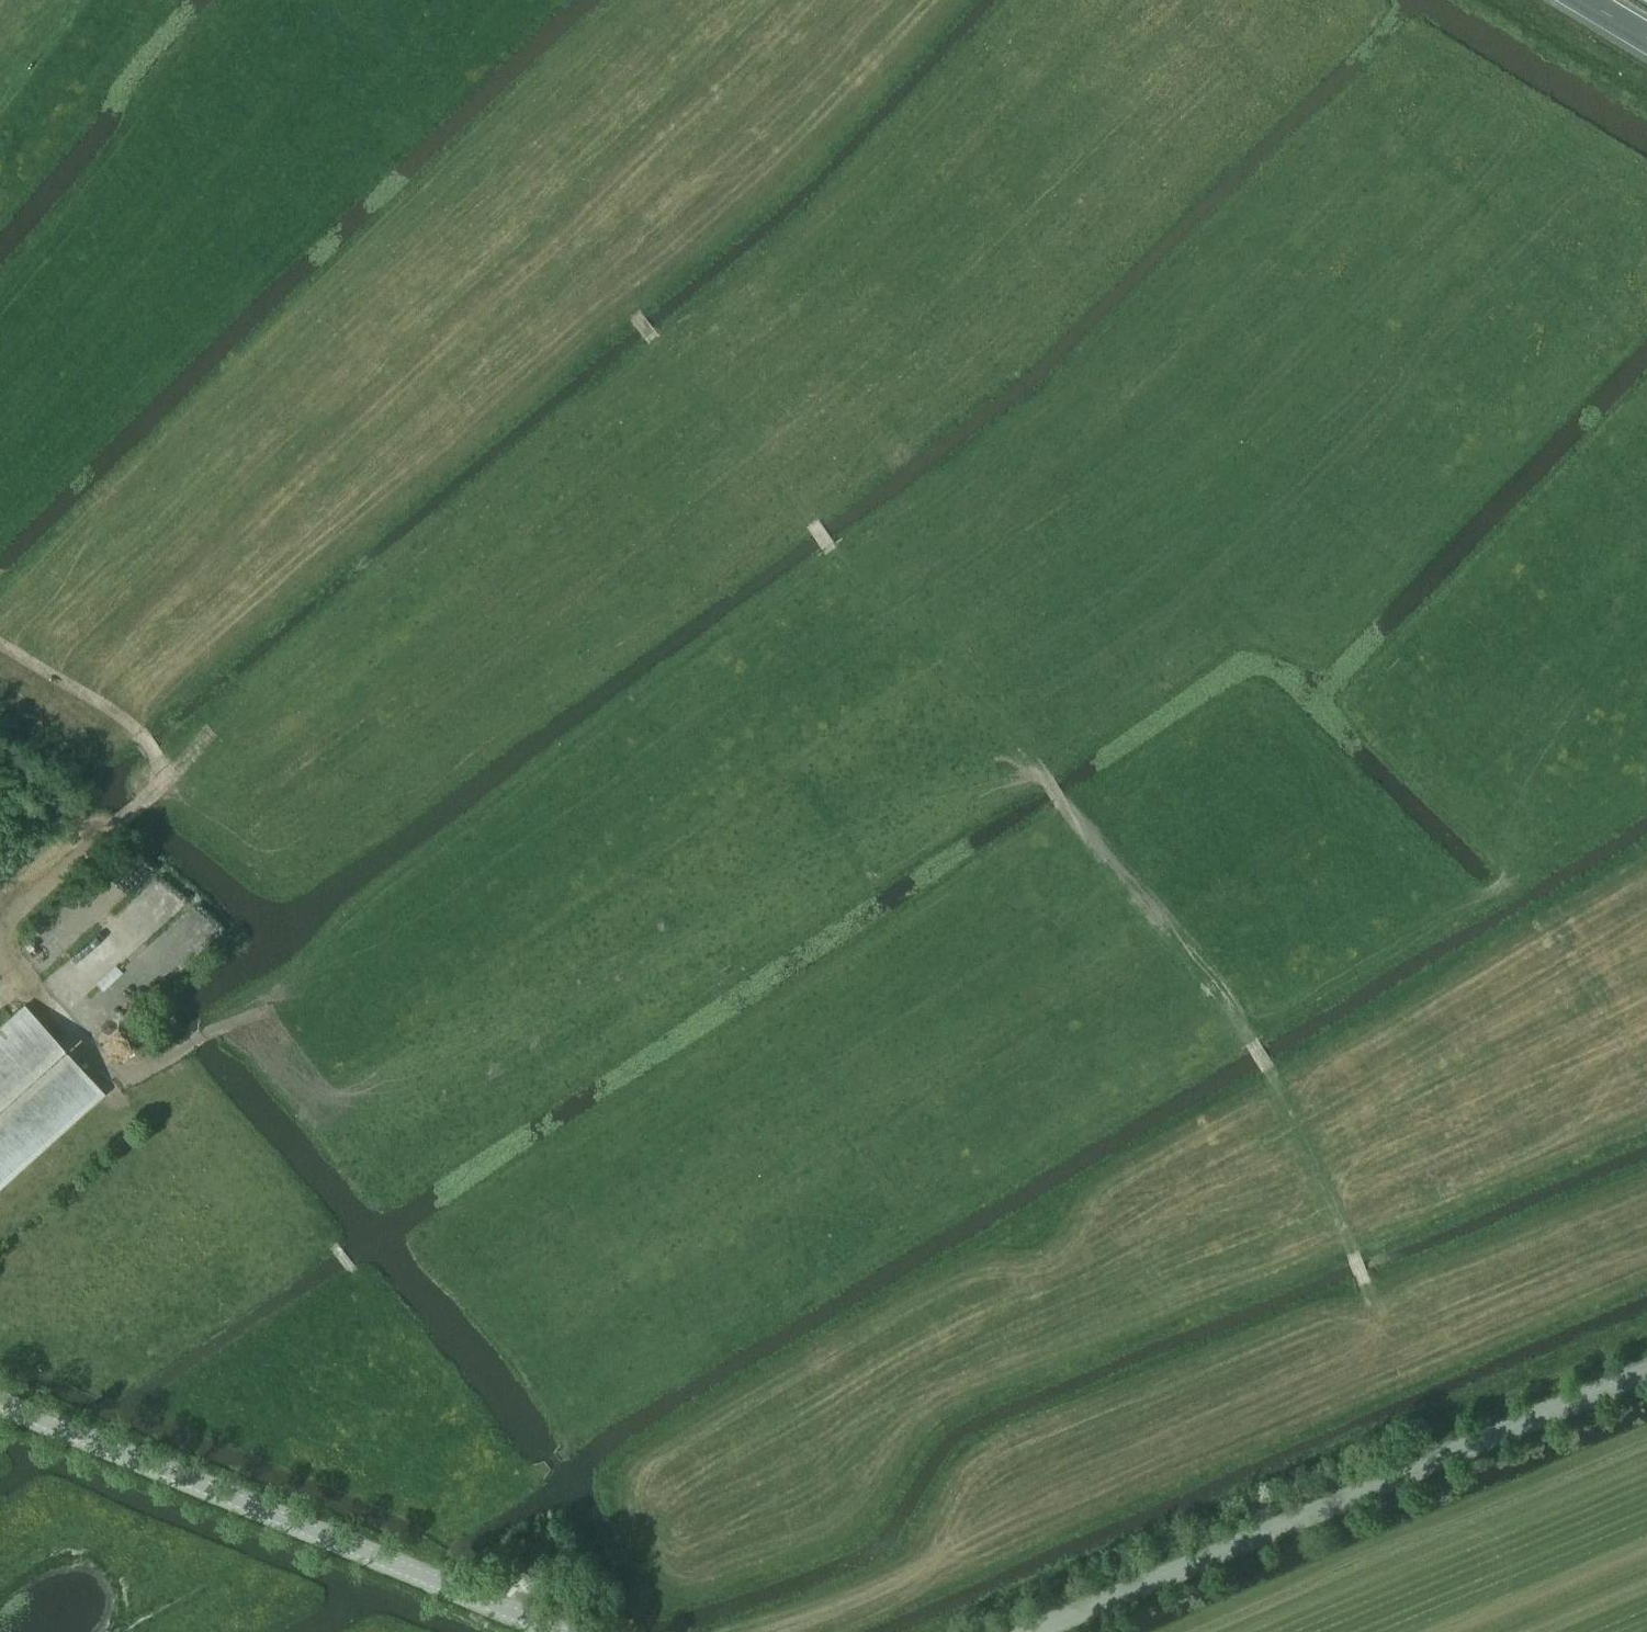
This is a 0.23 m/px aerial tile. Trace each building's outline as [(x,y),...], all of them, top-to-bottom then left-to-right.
[(104,1094),(24,1006),(0,1028),(0,1187),(104,1094)]
